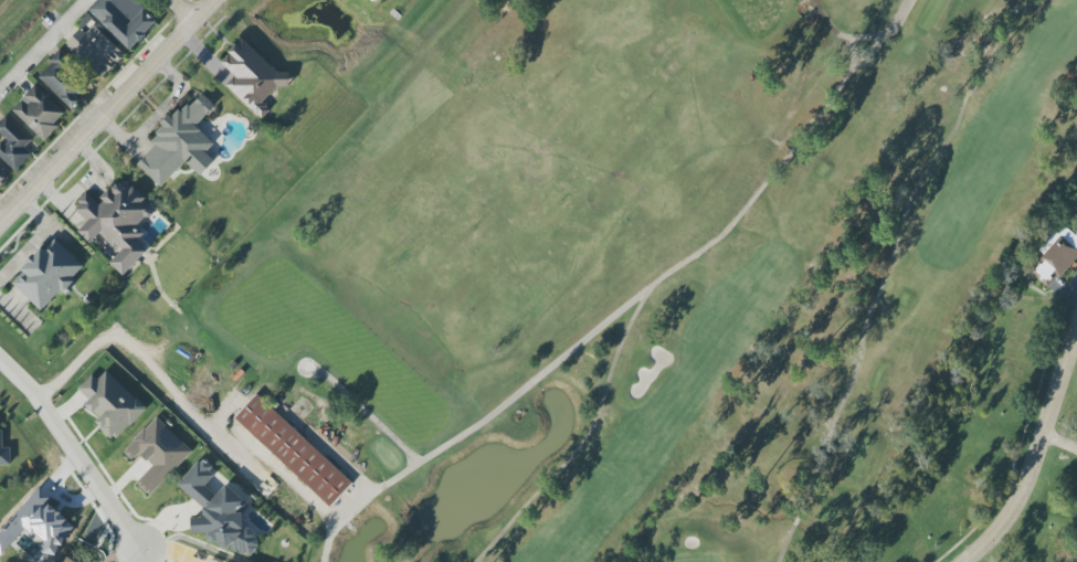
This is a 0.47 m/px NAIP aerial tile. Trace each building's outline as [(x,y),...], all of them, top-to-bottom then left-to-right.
[(131,51),(159,21),(136,0),(97,0),(88,10),(131,51)] [(65,41),(101,79),(125,56),(89,18),(65,41)] [(245,38),(221,61),(235,76),(227,85),(261,120),(271,110),(265,103),(287,81),(245,38)] [(39,77),(69,109),(85,94),(66,73),(75,64),(61,49),(48,61),(52,65),(39,77)] [(11,111),(45,141),(58,126),(55,123),(65,113),(35,85),(11,111)] [(137,165),(161,187),(185,162),(201,176),(215,161),(206,153),(215,144),(196,126),(215,106),(199,90),(151,142),(155,146),(137,165)] [(6,139),(0,145),(0,157),(15,171),(32,155),(25,148),(32,140),(7,116),(0,123),(0,134),(6,139)] [(155,210),(124,178),(97,204),(88,194),(74,208),(88,222),(78,232),(90,244),(101,233),(120,253),(110,263),(123,276),(147,252),(137,241),(145,234),(138,227),(155,210)] [(1076,257),(1076,233),(1075,235),(1063,225),(1036,258),(1042,263),(1032,275),(1049,290),(1076,257)] [(85,268),(54,238),(11,282),(41,311),(61,290),(62,291),(85,268)] [(76,391),(96,411),(99,408),(105,414),(96,423),(114,441),(146,409),(107,370),(98,380),(92,374),(76,391)] [(234,418),(331,508),(353,484),(257,394),(234,418)] [(193,452),(157,417),(123,451),(133,461),(140,454),(153,467),(137,483),(150,496),(193,452)] [(11,465),(10,448),(4,449),(2,430),(0,428),(0,466),(11,465)] [(254,556),(259,538),(245,526),(244,513),(251,505),(227,485),(219,494),(215,494),(206,486),(212,479),(211,467),(205,461),(197,462),(177,486),(204,508),(204,517),(192,518),(193,534),(207,533),(208,543),(254,556)] [(79,523),(35,490),(0,535),(0,536),(12,546),(26,528),(47,544),(43,549),(53,557),(79,523)]
